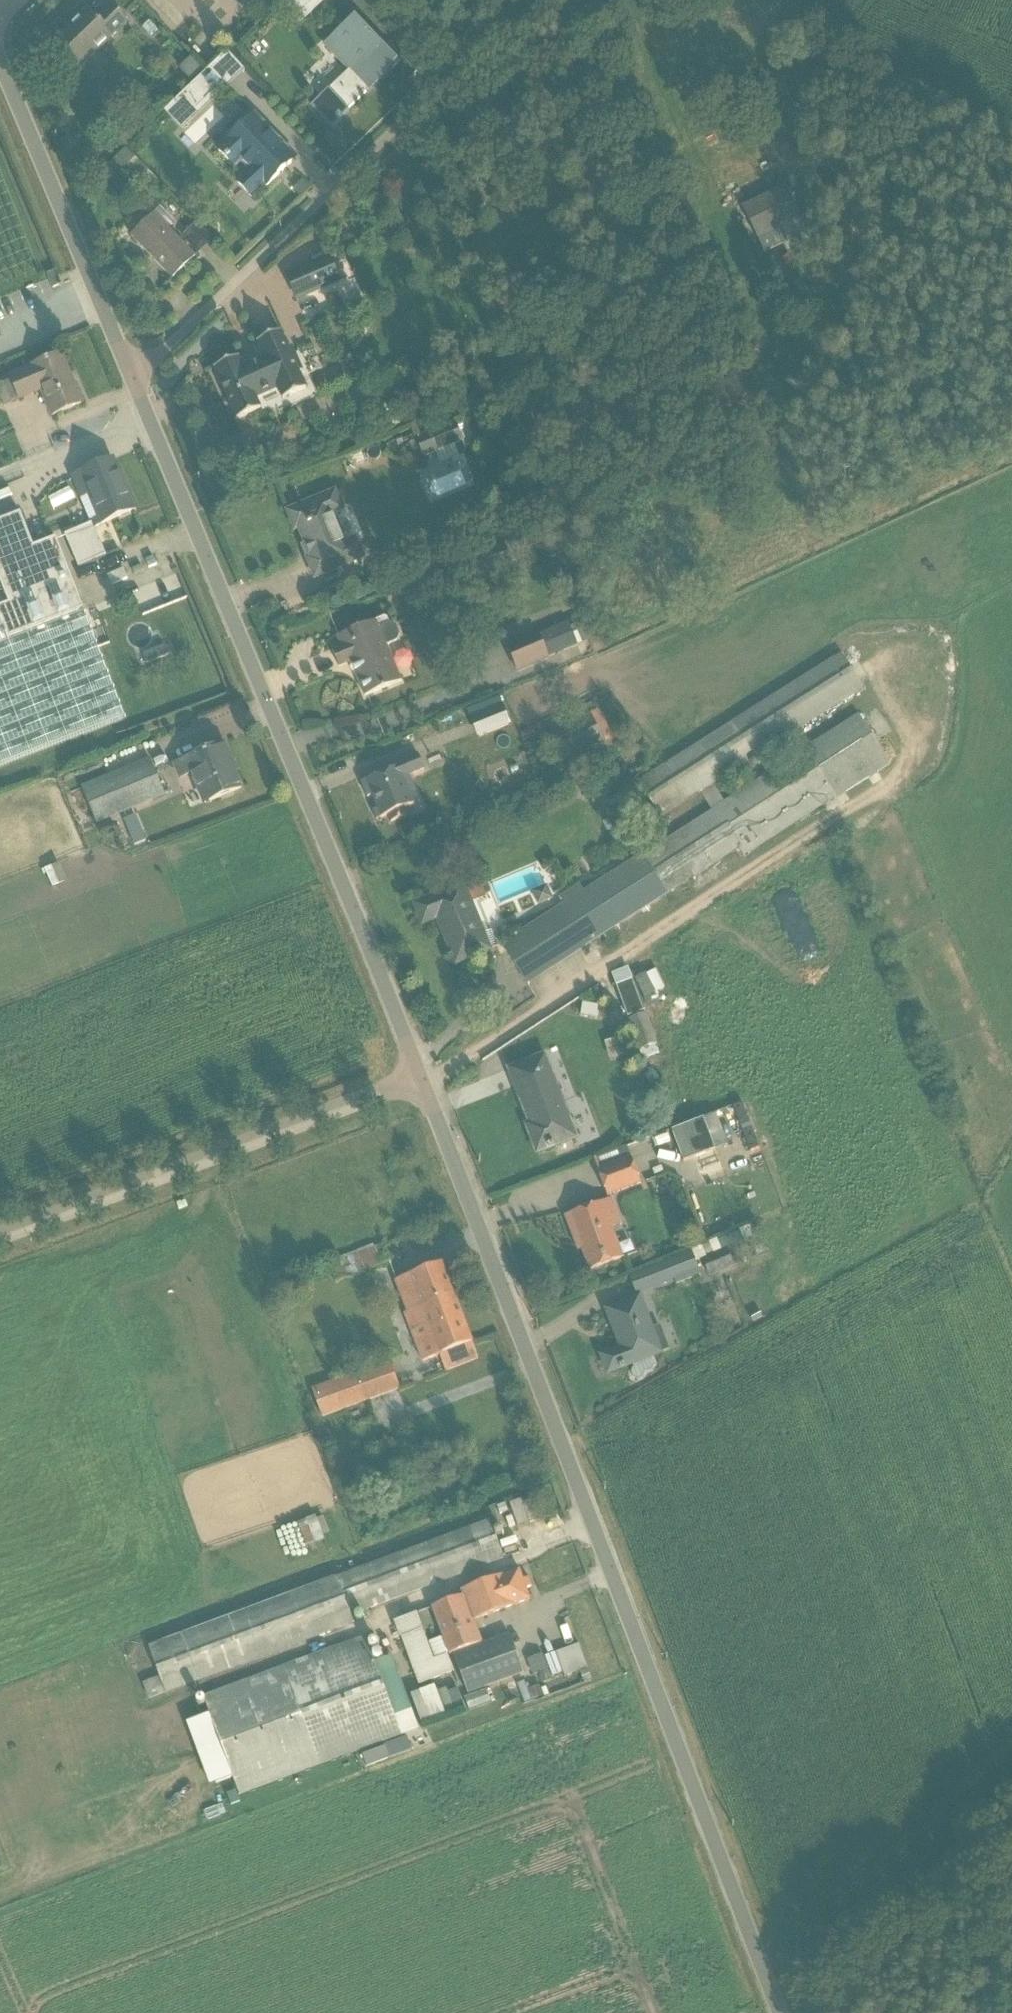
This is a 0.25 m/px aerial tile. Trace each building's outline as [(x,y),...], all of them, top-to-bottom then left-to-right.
[(87,12),(54,43),(79,70),(126,24),(110,7),(95,20),(87,12)] [(354,19),(324,48),(348,72),(312,106),(333,127),(344,116),(343,115),(389,71),(375,56),(383,49),(354,19)] [(182,131),(217,98),(214,95),(226,85),(210,69),(164,113),(182,131)] [(253,116),(216,151),(235,171),(241,165),(247,172),(236,183),(251,199),(264,186),(266,188),(291,164),(287,159),(287,151),(253,116)] [(117,138),(125,147),(139,134),(131,125),(117,138)] [(149,190),(158,181),(125,149),(109,165),(115,172),(122,164),(149,190)] [(786,188),(741,209),(758,241),(800,219),(786,188)] [(172,279),(196,258),(169,227),(174,223),(160,209),(131,237),(172,279)] [(328,259),(288,277),(297,302),(340,284),(328,259)] [(281,401),(307,390),(299,373),(303,372),(295,353),(290,355),(280,333),(257,343),(265,361),(243,370),(238,359),(215,369),(237,421),(261,410),(257,400),(277,391),(281,401)] [(62,355),(8,375),(10,379),(0,385),(0,399),(4,407),(17,400),(20,403),(39,393),(51,419),(84,404),(62,355)] [(455,421),(414,438),(423,459),(436,454),(440,464),(458,456),(454,445),(463,442),(455,421)] [(77,570),(107,556),(95,529),(135,512),(123,484),(119,485),(117,478),(120,476),(113,461),(71,478),(90,524),(65,535),(77,570)] [(307,560),(314,579),(365,558),(356,537),(347,541),(336,515),(345,511),(337,491),(287,512),(295,530),(298,529),(310,559),(307,560)] [(56,538),(33,548),(21,514),(0,523),(0,581),(9,605),(0,607),(0,770),(126,721),(56,538)] [(365,697),(402,682),(387,646),(396,642),(399,636),(396,626),(389,624),(387,619),(384,618),(337,638),(341,647),(332,651),(338,668),(351,663),(365,697)] [(517,674),(549,661),(548,658),(587,642),(581,625),(570,629),(568,623),(538,635),(537,633),(507,645),(517,674)] [(165,647),(139,656),(144,666),(168,657),(165,647)] [(891,766),(858,716),(724,802),(713,785),(862,689),(841,655),(639,784),(661,819),(700,794),(711,811),(560,907),(560,906),(500,945),(526,986),(738,849),(744,857),(891,766)] [(463,711),(474,738),(508,724),(497,697),(463,711)] [(568,764),(613,740),(593,704),(567,717),(570,723),(562,727),(559,721),(549,727),(568,764)] [(201,805),(241,789),(223,746),(172,767),(178,781),(190,777),(201,805)] [(424,770),(418,755),(393,765),(395,769),(361,783),(367,798),(372,797),(381,819),(388,816),(391,823),(408,816),(405,809),(420,802),(409,777),(424,770)] [(166,798),(150,758),(82,788),(97,826),(166,798)] [(456,965),(492,950),(491,947),(496,945),(491,932),(485,934),(473,903),(486,898),(479,879),(415,906),(422,925),(437,919),(456,965)] [(611,973),(627,1018),(643,1013),(632,981),(633,980),(628,967),(611,973)] [(648,1008),(659,1002),(645,974),(635,979),(644,998),(643,999),(648,1008)] [(647,1013),(627,1021),(640,1057),(654,1052),(652,1046),(658,1044),(647,1013)] [(610,1062),(629,1056),(623,1038),(604,1044),(610,1062)] [(537,1154),(578,1138),(547,1056),(509,1070),(533,1133),(529,1135),(537,1154)] [(751,1151),(760,1148),(740,1099),(731,1102),(751,1151)] [(671,1131),(683,1163),(728,1145),(716,1114),(671,1131)] [(626,1148),(594,1160),(607,1198),(641,1186),(631,1158),(630,1158),(626,1148)] [(574,1233),(589,1271),(624,1258),(612,1229),(622,1225),(612,1198),(564,1217),(571,1234),(574,1233)] [(331,1265),(337,1284),(388,1263),(381,1245),(331,1265)] [(646,1268),(652,1283),(700,1265),(694,1250),(646,1268)] [(708,1273),(731,1267),(728,1258),(705,1264),(708,1273)] [(445,1372),(478,1359),(441,1264),(394,1282),(407,1314),(403,1314),(422,1362),(439,1356),(445,1372)] [(662,1352),(669,1350),(660,1326),(653,1329),(641,1297),(606,1310),(621,1349),(602,1357),(608,1374),(631,1365),(633,1369),(631,1374),(633,1379),(638,1381),(643,1379),(644,1374),(652,1371),(654,1366),(651,1359),(663,1355),(662,1352)] [(389,1362),(311,1390),(322,1418),(399,1390),(389,1362)] [(517,1528),(539,1521),(532,1500),(523,1503),(521,1499),(509,1503),(517,1528)] [(297,1524),(305,1547),(315,1543),(319,1555),(328,1552),(323,1536),(329,1534),(324,1518),(317,1520),(316,1517),(297,1524)] [(490,1522),(147,1648),(159,1678),(142,1684),(148,1700),(166,1694),(166,1695),(354,1625),(350,1614),(503,1559),(490,1522)] [(462,1597),(471,1621),(474,1620),(530,1600),(525,1589),(532,1587),(530,1579),(523,1581),(518,1570),(460,1592),(462,1597)] [(474,1620),(471,1621),(462,1597),(431,1609),(448,1656),(482,1644),(474,1620)] [(395,1621),(418,1686),(454,1674),(447,1655),(433,1659),(417,1613),(395,1621)] [(468,1696),(524,1675),(509,1635),(453,1655),(468,1696)] [(365,1637),(203,1696),(209,1713),(188,1721),(212,1786),(209,1787),(212,1795),(229,1788),(226,1781),(233,1778),(239,1796),(418,1731),(391,1657),(375,1662),(365,1637)] [(564,1677),(587,1668),(579,1645),(555,1654),(555,1653),(544,1657),(543,1655),(526,1661),(532,1676),(538,1674),(541,1685),(551,1681),(548,1670),(549,1670),(552,1677),(562,1673),(564,1677)] [(524,1704),(543,1697),(539,1686),(527,1691),(524,1682),(516,1685),(524,1704)] [(421,1724),(464,1708),(457,1690),(448,1693),(446,1689),(437,1693),(434,1686),(410,1695),(421,1724)]
